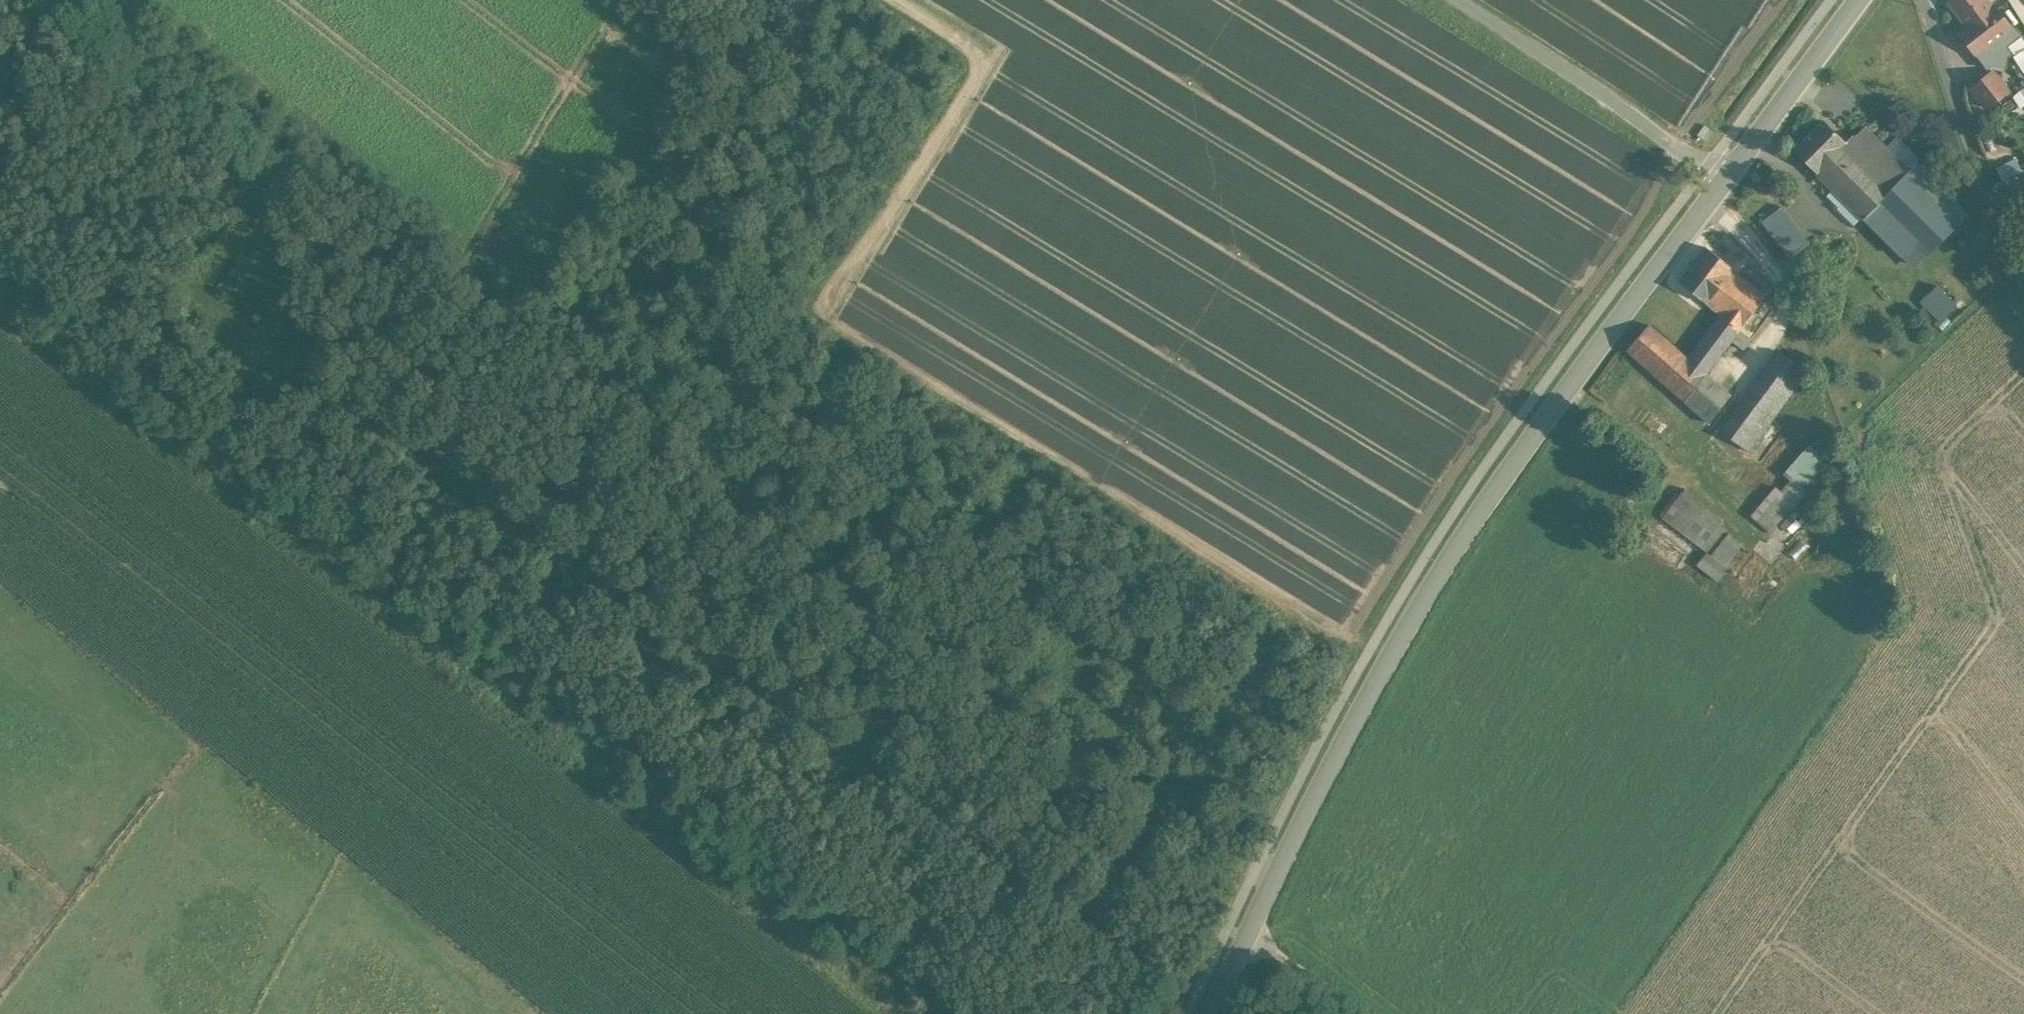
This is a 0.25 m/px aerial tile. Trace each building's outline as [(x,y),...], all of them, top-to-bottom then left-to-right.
[(1990,0),(1948,0),(1946,1),(1966,27),(1959,32),(1976,53),(1982,48),(1984,51),(1987,52),(1990,49),(1990,47),(1988,44),(2010,27),(1990,0)] [(2017,50),(2019,52),(2016,55),(2023,68),(2023,46),(2017,50)] [(1992,70),(1970,87),(1986,107),(2008,90),(1992,70)] [(2023,106),(2023,84),(2014,90),(2023,106)] [(1823,120),(1794,148),(1817,172),(1818,171),(1846,143),(1823,120)] [(1865,126),(1847,144),(1846,143),(1818,171),(1863,217),(1877,203),(1910,170),(1865,126)] [(1996,168),(2008,192),(2023,184),(2023,167),(2020,169),(2015,158),(1996,168)] [(1977,223),(1917,163),(1910,170),(1957,223),(1946,234),(1956,244),(1977,223)] [(1957,223),(1910,170),(1877,203),(1915,241),(1927,253),(1946,234),(1957,223)] [(1915,241),(1877,203),(1863,217),(1902,254),(1915,241)] [(1809,242),(1782,206),(1762,221),(1789,256),(1809,242)] [(1915,241),(1902,254),(1914,266),(1927,253),(1915,241)] [(1733,267),(1706,246),(1679,281),(1707,302),(1732,269),(1733,267)] [(1765,295),(1732,269),(1707,302),(1721,313),(1688,357),(1706,373),(1713,364),(1731,340),(1743,349),(1751,338),(1739,329),(1765,295)] [(1936,283),(1910,308),(1930,329),(1956,303),(1936,283)] [(1688,357),(1649,324),(1627,350),(1685,401),(1706,373),(1688,357)] [(1781,352),(1722,432),(1748,451),(1772,419),(1806,371),(1781,352)] [(1738,383),(1713,364),(1706,373),(1685,401),(1709,422),(1738,383)] [(1772,419),(1748,451),(1761,461),(1785,428),(1772,419)] [(1775,486),(1751,514),(1770,532),(1792,507),(1831,462),(1810,445),(1784,471),(1792,478),(1781,491),(1775,486)] [(1721,519),(1684,488),(1652,530),(1719,580),(1728,567),(1736,573),(1751,551),(1718,523),(1721,519)] [(1792,507),(1770,532),(1787,547),(1809,522),(1792,507)]
